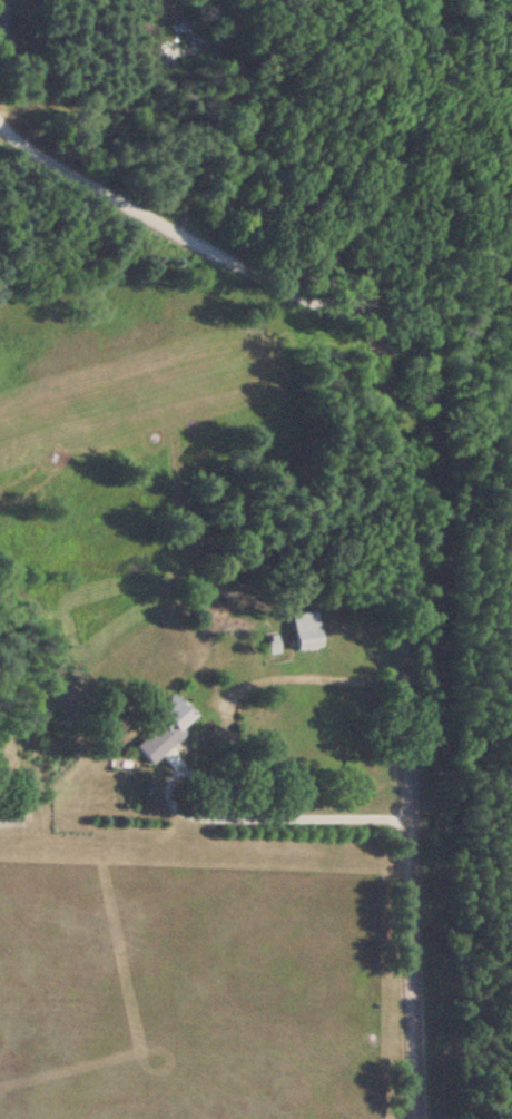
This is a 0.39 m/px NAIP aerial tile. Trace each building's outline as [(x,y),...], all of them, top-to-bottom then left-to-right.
[(317,648),(309,613),(286,619),(294,653),(317,648)] [(181,737),(177,733),(190,721),(165,694),(148,709),(159,721),(130,748),(148,767),(181,737)]
